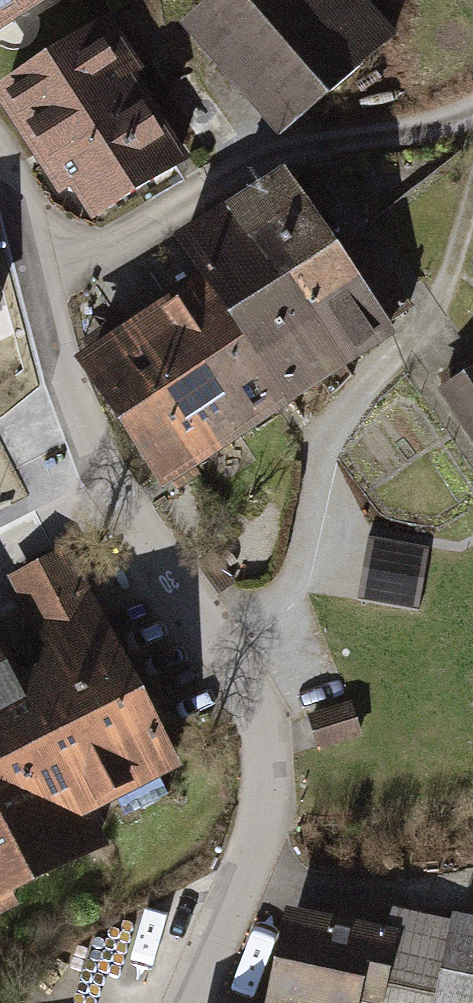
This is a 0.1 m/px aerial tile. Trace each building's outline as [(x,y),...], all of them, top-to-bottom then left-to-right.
[(32,0),(0,0),(0,20),(32,0)] [(357,0),(214,0),(196,16),(227,51),(229,49),(272,98),(270,100),(292,125),(310,109),(323,123),(338,110),(325,96),(391,38),(357,0)] [(109,22),(5,89),(58,172),(80,159),(110,205),(175,164),(116,72),(134,61),(109,22)] [(284,175),(229,212),(280,290),(291,283),(336,251),(326,236),(338,227),(329,213),(340,206),(324,183),(301,199),(284,175)] [(229,212),(185,242),(229,308),(287,395),(343,358),(291,283),(280,290),(229,212)] [(336,251),(291,283),(343,358),(388,328),(384,322),(407,306),(371,254),(349,269),(336,251)] [(185,300),(131,336),(169,392),(207,449),(287,395),(229,308),(214,318),(197,292),(190,283),(178,290),(185,300)] [(169,392),(131,336),(119,319),(103,330),(114,346),(90,363),(128,420),(169,392)] [(443,379),(472,426),(472,361),(443,379)] [(169,392),(128,420),(166,476),(207,449),(169,392)] [(430,547),(367,536),(356,600),(418,611),(430,547)] [(102,629),(55,653),(74,690),(31,712),(0,653),(0,755),(132,688),(102,629)] [(0,755),(0,892),(96,843),(79,809),(114,792),(125,814),(167,793),(155,771),(170,763),(132,688),(0,755)] [(357,733),(349,706),(310,718),(318,745),(357,733)] [(293,919),(275,1002),(440,1002),(453,943),(402,932),(400,941),(293,919)] [(440,1002),(472,1002),(472,924),(457,921),(453,943),(440,1002)]
